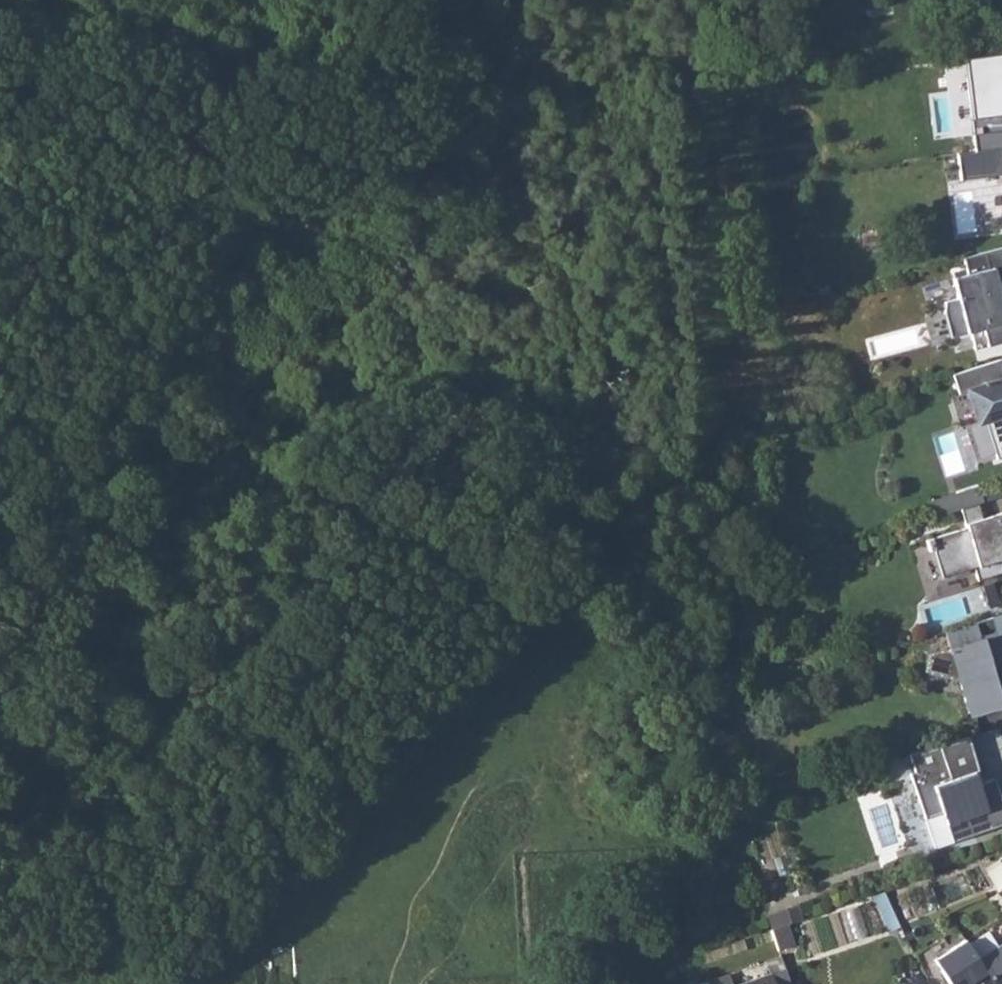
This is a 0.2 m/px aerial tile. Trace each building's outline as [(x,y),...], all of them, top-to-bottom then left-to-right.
[(975,147),(1001,145),(1001,52),(967,55),(975,147)] [(950,276),(967,329),(978,325),(985,345),(1001,339),(1001,297),(990,262),(950,276)] [(958,385),(971,427),(985,423),(996,457),(1001,455),(1001,371),(958,385)] [(925,536),(938,577),(976,565),(979,576),(1001,569),(1001,564),(998,560),(1001,559),(1001,504),(960,517),(963,525),(925,536)] [(946,646),(965,715),(1001,706),(1001,698),(995,673),(1001,664),(1001,614),(989,617),(993,634),(946,646)] [(978,621),(948,630),(952,643),(982,634),(978,621)] [(912,754),(918,772),(910,775),(935,847),(1001,824),(1001,799),(993,774),(982,778),(967,735),(912,754)] [(966,942),(993,983),(1001,983),(1001,941),(994,946),(985,931),(966,942)] [(784,967),(733,983),(790,983),(784,967)] [(706,983),(730,983),(726,974),(705,981),(706,983)]
